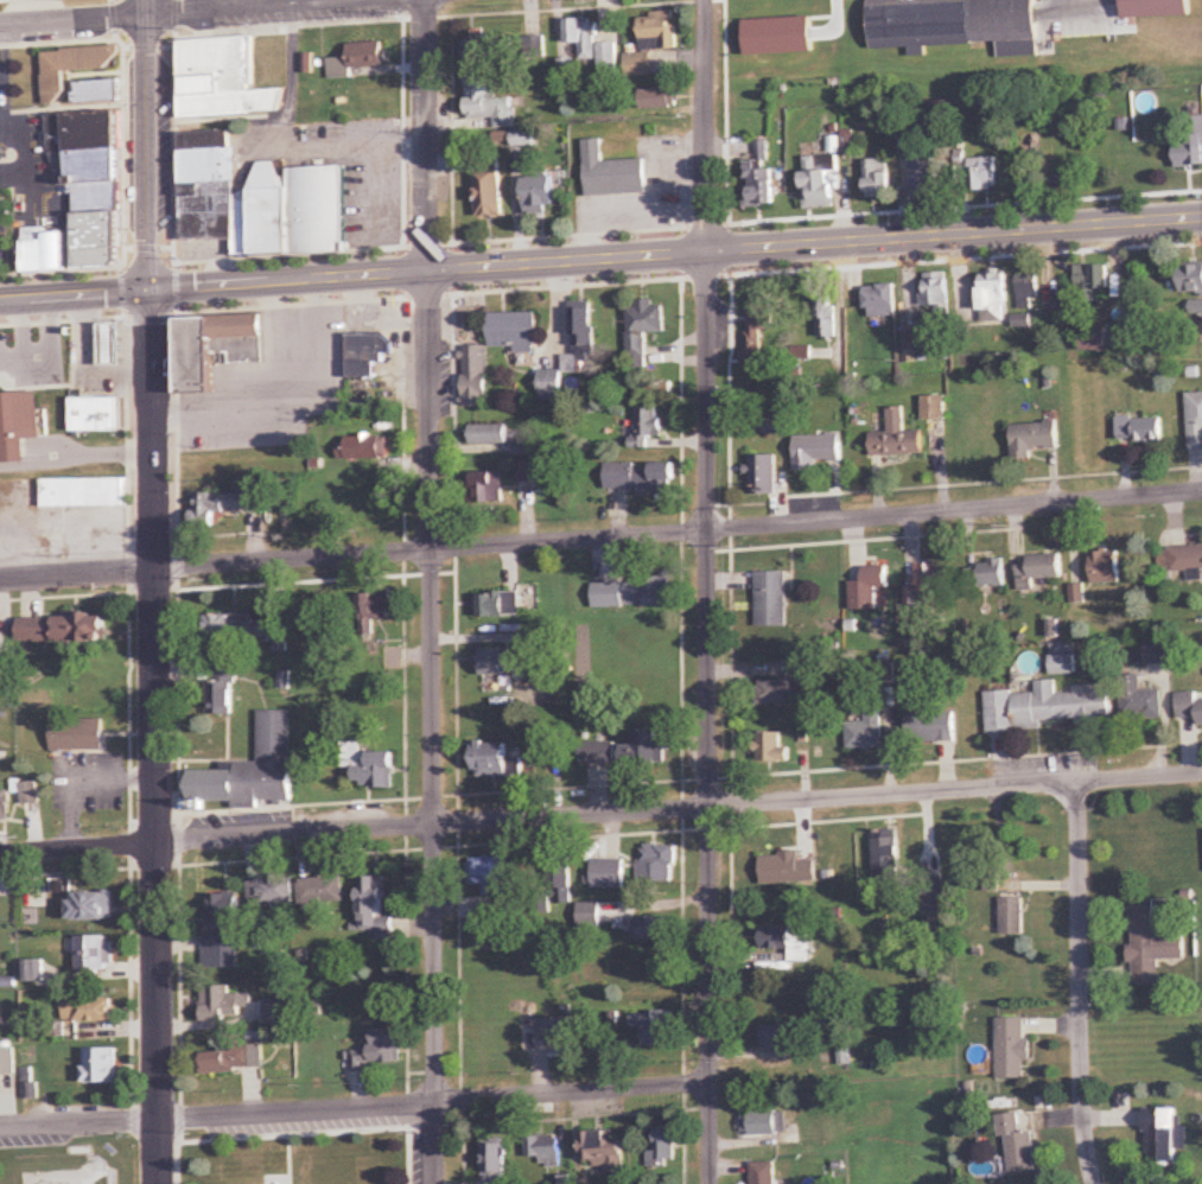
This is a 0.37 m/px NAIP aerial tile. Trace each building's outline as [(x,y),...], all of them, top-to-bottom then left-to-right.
[(1039,43),(1037,0),(871,0),(873,49),(1039,43)] [(1124,20),(1191,19),(1191,0),(1124,0),(1124,20)] [(676,14),(642,14),(642,50),(676,50),(676,14)] [(807,17),(742,17),(742,52),(807,52),(807,17)] [(581,61),(596,61),(596,20),(567,20),(567,44),(581,44),(581,61)] [(182,119),(288,115),(285,36),(179,40),(182,119)] [(503,63),(503,38),(463,38),(463,63),(503,63)] [(545,38),(526,38),(526,63),(545,63),(545,38)] [(600,43),(600,78),(618,78),(618,43),(600,43)] [(349,68),(389,68),(389,44),(349,44),(349,68)] [(66,74),(120,72),(119,48),(44,50),(45,103),(67,103),(66,74)] [(653,53),(627,53),(627,77),(653,77),(653,53)] [(467,80),(468,121),(495,120),(495,129),(514,129),(513,99),(496,99),(495,79),(467,80)] [(122,104),(122,82),(77,82),(77,104),(122,104)] [(676,109),(676,89),(641,89),(641,109),(676,109)] [(120,113),(50,115),(52,187),(74,187),(76,270),(123,269),(120,113)] [(1179,118),(1179,171),(1201,171),(1201,119),(1179,118)] [(183,243),(249,241),(248,194),(234,195),(233,132),(181,133),(183,243)] [(604,162),(603,140),(585,141),(588,196),(647,193),(646,160),(604,162)] [(774,207),(772,141),(756,142),(757,162),(744,162),(745,208),(774,207)] [(937,155),(913,155),(913,197),(937,197),(937,155)] [(835,209),(835,158),(804,158),(804,210),(835,209)] [(970,192),(997,192),(997,159),(970,159),(970,192)] [(890,198),(889,161),(867,162),(867,198),(890,198)] [(346,169),(278,169),(278,163),(253,163),(254,255),(347,254),(346,169)] [(503,217),(503,169),(476,169),(476,217),(503,217)] [(549,215),(549,208),(557,208),(557,177),(527,177),(527,215),(549,215)] [(24,273),(66,273),(66,229),(24,229),(24,273)] [(1201,294),(1201,264),(1183,264),(1183,294),(1201,294)] [(1111,291),(1111,266),(1079,266),(1079,305),(1097,305),(1097,292),(1111,291)] [(937,308),(937,319),(950,319),(950,274),(923,274),(923,308),(937,308)] [(981,323),(1007,323),(1007,275),(981,275),(981,323)] [(1038,310),(1038,275),(1018,275),(1018,310),(1038,310)] [(866,286),(866,318),(897,318),(897,286),(866,286)] [(819,341),(837,341),(837,296),(819,296),(819,341)] [(764,327),(776,328),(777,300),(748,300),(747,367),(763,367),(764,327)] [(563,401),(563,374),(585,374),(585,363),(595,363),(593,303),(572,303),(573,355),(564,356),(564,371),(541,371),(541,402),(563,401)] [(628,308),(628,364),(647,364),(647,334),(666,334),(665,303),(637,303),(637,308),(628,308)] [(538,314),(490,314),(490,350),(538,350),(538,314)] [(215,397),(214,356),(230,356),(230,366),(267,365),(266,317),(180,318),(181,397),(215,397)] [(102,365),(123,364),(122,323),(100,324),(102,365)] [(1131,328),(1083,328),(1083,352),(1131,352),(1131,328)] [(349,380),(376,380),(376,364),(385,364),(385,355),(393,355),(393,337),(349,337),(349,380)] [(489,408),(489,348),(464,348),(464,408),(489,408)] [(1,464),(0,440),(0,394),(38,392),(42,438),(25,439),(26,461),(1,464)] [(1188,395),(1190,453),(1201,452),(1201,394),(1188,395)] [(72,432),(72,397),(121,397),(121,432),(72,432)] [(924,398),(924,420),(946,420),(946,398),(924,398)] [(650,449),(650,437),(662,437),(662,408),(635,408),(635,449),(650,449)] [(889,409),(890,433),(872,434),(873,458),(924,455),(923,432),(906,432),(904,408),(889,409)] [(1162,444),(1162,419),(1118,419),(1118,444),(1162,444)] [(1012,425),(1013,461),(1034,461),(1034,451),(1059,451),(1058,425),(1012,425)] [(471,426),(471,445),(507,445),(507,426),(471,426)] [(796,437),(796,470),(841,470),(841,437),(796,437)] [(388,461),(388,438),(344,438),(344,461),(388,461)] [(534,455),(533,442),(510,443),(511,457),(534,455)] [(777,457),(751,457),(751,496),(777,496),(777,457)] [(540,483),(540,463),(518,463),(518,483),(540,483)] [(607,491),(677,491),(677,465),(607,464),(607,491)] [(475,505),(503,505),(503,474),(475,474),(475,505)] [(43,481),(43,508),(126,508),(126,481),(43,481)] [(214,514),(249,514),(249,495),(193,495),(193,528),(214,528),(214,514)] [(1121,585),(1121,552),(1092,552),(1092,585),(1121,585)] [(1063,580),(1062,556),(1029,558),(1029,567),(1018,567),(1019,592),(1037,591),(1036,581),(1063,580)] [(968,565),(970,589),(1006,587),(1004,563),(968,565)] [(906,588),(907,606),(919,606),(919,599),(948,598),(948,565),(916,566),(916,588),(906,588)] [(851,611),(877,611),(877,589),(888,589),(888,567),(864,567),(864,583),(851,583),(851,611)] [(634,575),(634,582),(594,583),(595,609),(672,608),(671,574),(634,575)] [(757,628),(787,628),(787,574),(757,574),(757,628)] [(361,636),(374,636),(374,621),(393,621),(393,593),(361,593),(361,636)] [(520,594),(480,594),(480,618),(520,618),(520,594)] [(252,622),(252,616),(208,616),(208,643),(290,643),(290,622),(252,622)] [(108,618),(19,619),(19,645),(108,644),(108,618)] [(1077,644),(1051,644),(1051,676),(1077,676),(1077,644)] [(481,652),(482,675),(540,674),(539,650),(481,652)] [(234,717),(234,660),(209,660),(209,717),(234,717)] [(760,682),(759,706),(793,706),(793,685),(810,685),(811,666),(789,666),(789,683),(760,682)] [(1163,692),(1142,692),(1142,677),(1122,677),(1123,720),(1164,720),(1163,692)] [(988,732),(1077,726),(1077,725),(1113,723),(1111,693),(1104,694),(1103,686),(1075,688),(1076,695),(1058,696),(1057,682),(1037,683),(1038,692),(986,696),(988,732)] [(1199,719),(1200,728),(1201,728),(1201,702),(1198,703),(1197,693),(1177,695),(1179,720),(1199,719)] [(848,723),(848,749),(883,749),(883,708),(867,708),(867,723),(848,723)] [(292,713),(259,713),(259,762),(223,762),(223,771),(191,771),(191,801),(235,801),(235,809),(261,809),(261,801),(292,801),(292,713)] [(956,743),(956,713),(908,713),(908,743),(956,743)] [(104,721),(52,721),(52,751),(104,751),(104,721)] [(624,746),(624,765),(663,765),(663,731),(633,731),(633,746),(624,746)] [(783,749),(783,734),(758,734),(758,764),(791,764),(791,749),(783,749)] [(342,769),(356,769),(356,788),(394,788),(394,753),(361,753),(361,742),(342,742),(342,769)] [(616,742),(582,742),(582,765),(616,765),(616,742)] [(509,776),(509,743),(477,743),(477,776),(509,776)] [(10,791),(0,791),(0,821),(10,821),(10,791)] [(875,871),(900,871),(900,831),(875,831),(875,871)] [(823,865),(823,842),(758,842),(758,865),(823,865)] [(678,847),(639,847),(639,881),(662,881),(662,866),(678,866),(678,847)] [(552,904),(572,904),(571,856),(542,857),(543,911),(552,911),(552,904)] [(593,886),(625,886),(625,858),(593,858),(593,886)] [(477,897),(507,897),(507,860),(477,860),(477,897)] [(393,932),(393,918),(386,918),(386,876),(361,876),(361,932),(393,932)] [(299,878),(300,908),(344,907),(344,877),(299,878)] [(294,907),(294,879),(249,879),(249,907),(294,907)] [(71,920),(109,920),(109,893),(71,893),(71,920)] [(206,969),(237,969),(237,895),(206,895),(206,969)] [(1024,936),(1024,898),(1002,898),(1002,936),(1024,936)] [(1161,985),(1161,959),(1186,959),(1186,934),(1157,934),(1157,909),(1132,909),(1132,985),(1161,985)] [(671,941),(671,917),(635,917),(635,941),(671,941)] [(765,927),(765,950),(791,950),(791,963),(809,963),(809,927),(765,927)] [(78,937),(78,971),(113,971),(113,937),(78,937)] [(24,982),(44,982),(44,961),(24,961),(24,982)] [(204,1022),(228,1022),(228,1011),(250,1011),(250,995),(231,996),(230,986),(203,986),(204,1022)] [(65,1022),(114,1022),(114,1000),(65,1000),(65,1022)] [(263,1002),(263,1024),(296,1024),(296,1002),(263,1002)] [(645,1047),(669,1047),(669,1013),(632,1013),(632,1030),(645,1030),(645,1047)] [(574,1041),(574,1019),(539,1019),(539,1041),(574,1041)] [(999,1019),(999,1080),(1029,1080),(1029,1019),(999,1019)] [(763,1051),(797,1051),(797,1027),(763,1027),(763,1051)] [(374,1030),(375,1050),(353,1050),(354,1071),(366,1071),(366,1065),(401,1064),(401,1030),(374,1030)] [(203,1050),(204,1074),(265,1072),(265,1048),(203,1050)] [(0,1049),(0,1082),(17,1082),(16,1049),(0,1049)] [(119,1084),(119,1049),(85,1050),(85,1085),(119,1084)] [(23,1100),(37,1100),(37,1071),(23,1071),(23,1100)] [(1178,1109),(1146,1109),(1147,1166),(1179,1166),(1178,1109)] [(788,1113),(746,1113),(746,1137),(788,1137),(788,1113)] [(1007,1138),(1011,1173),(1037,1170),(1033,1132),(1023,1133),(1021,1114),(998,1116),(1000,1138),(1007,1138)] [(676,1129),(656,1129),(656,1152),(650,1152),(650,1167),(676,1167),(676,1129)] [(606,1165),(607,1176),(626,1174),(624,1140),(610,1141),(610,1131),(583,1133),(585,1166),(606,1165)] [(542,1168),(561,1168),(561,1137),(527,1137),(527,1159),(542,1159),(542,1168)] [(506,1140),(482,1140),(482,1183),(506,1183),(506,1140)] [(777,1164),(753,1164),(753,1183),(777,1183),(777,1164)]
